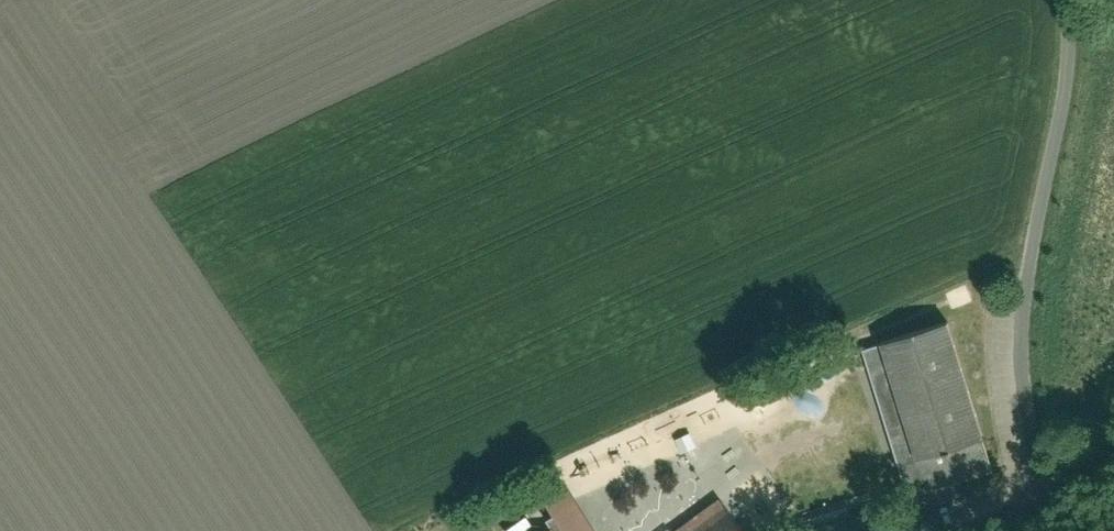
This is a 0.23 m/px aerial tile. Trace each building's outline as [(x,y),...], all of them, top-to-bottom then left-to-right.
[(947,324),(863,350),(909,497),(993,471),(947,324)] [(573,481),(553,494),(565,513),(577,530),(606,530),(573,481)] [(734,497),(682,530),(680,527),(674,530),(757,530),(734,497)] [(565,513),(559,518),(564,526),(567,530),(577,530),(565,513)]
